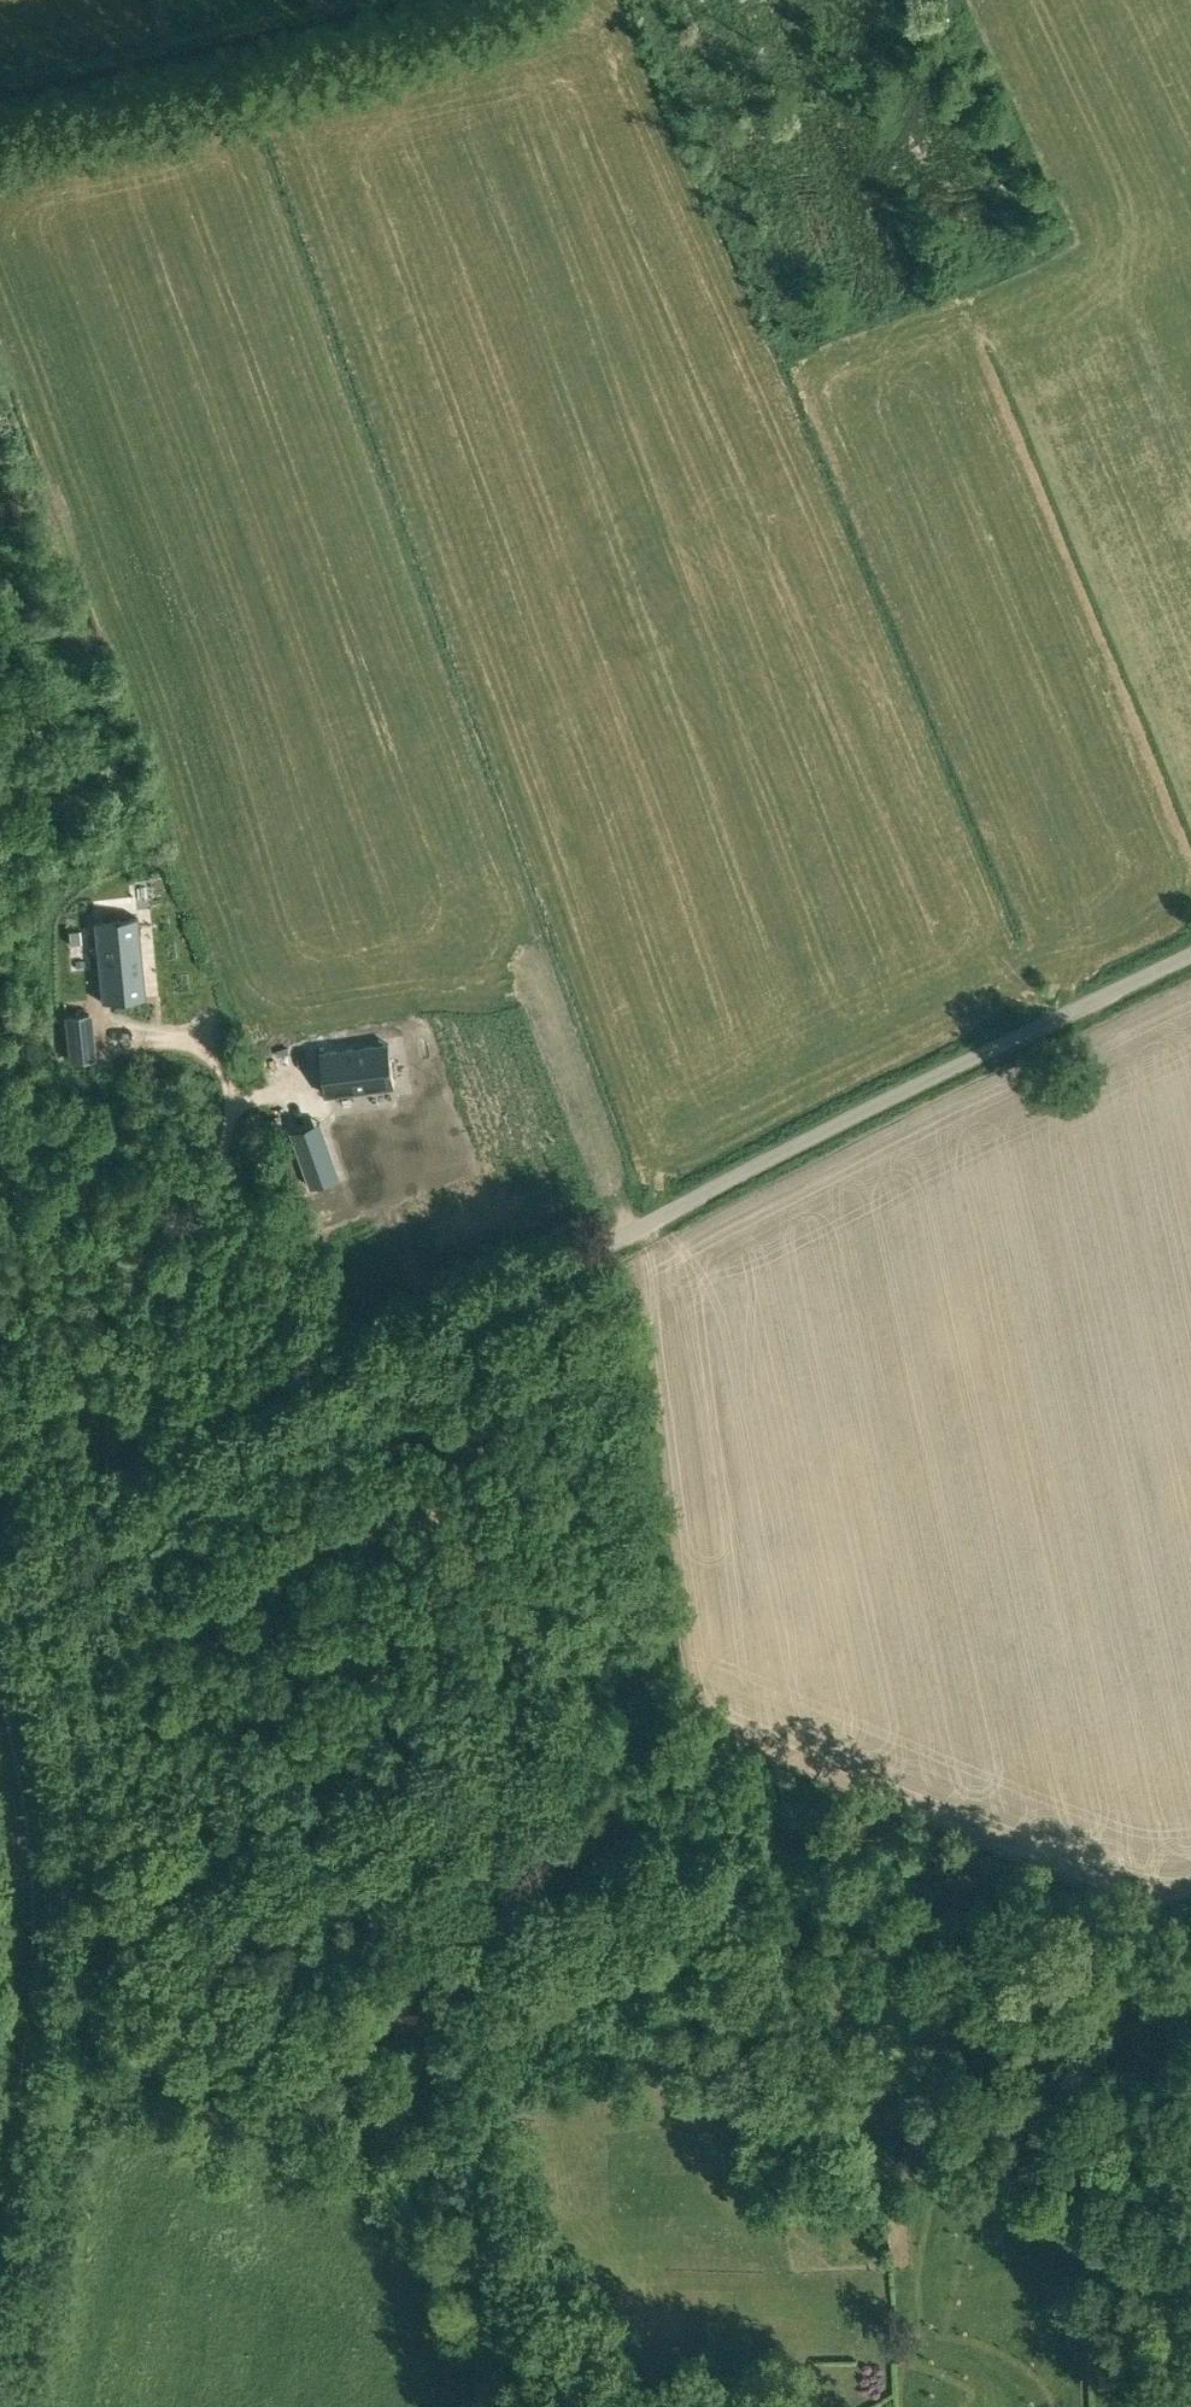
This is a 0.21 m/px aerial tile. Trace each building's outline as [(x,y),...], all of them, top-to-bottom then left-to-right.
[(93,921),(101,1002),(146,997),(138,916),(93,921)] [(70,943),(82,942),(81,929),(69,929),(70,943)] [(89,1013),(67,1015),(69,1033),(91,1031),(89,1013)] [(397,1087),(392,1044),(322,1053),(328,1096),(397,1087)] [(334,1172),(314,1118),(286,1128),(306,1182),(334,1172)]
